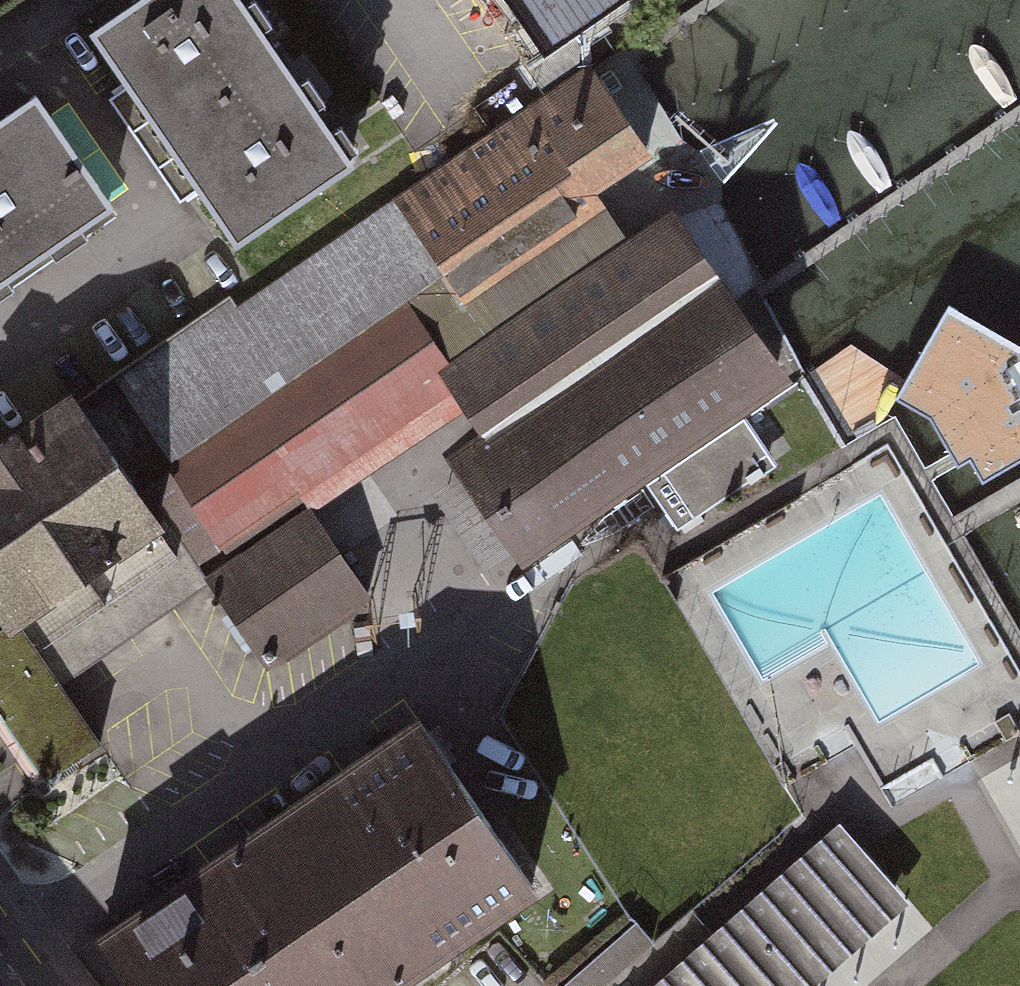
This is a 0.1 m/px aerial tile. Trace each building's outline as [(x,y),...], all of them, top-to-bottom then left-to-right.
[(90,35),(234,252),(356,171),(243,0),(143,0),(90,35)] [(545,66),(631,9),(625,0),(501,0),(545,66)] [(587,64),(119,387),(181,477),(415,322),(599,193),(592,184),(645,148),(587,64)] [(114,219),(34,103),(0,126),(0,297),(114,219)] [(635,244),(599,193),(415,322),(448,371),(635,244)] [(710,277),(671,219),(635,244),(448,371),(456,383),(488,429),(710,277)] [(478,462),(465,471),(516,544),(773,368),(710,277),(488,429),(466,445),(478,462)] [(943,301),(888,399),(918,413),(940,452),(947,463),(957,457),(973,483),(1019,455),(1019,345),(943,301)] [(415,322),(181,477),(224,540),(456,383),(448,371),(415,322)] [(70,393),(0,441),(0,613),(6,623),(0,627),(0,717),(43,779),(97,741),(57,683),(207,580),(162,513),(156,517),(70,393)] [(776,465),(747,422),(648,487),(662,508),(677,530),(776,465)] [(310,511),(209,579),(265,663),(367,594),(310,511)] [(532,884),(417,718),(99,936),(133,985),(382,985),(532,884)] [(1019,846),(1019,753),(983,772),(1019,846)] [(838,830),(654,985),(872,985),(930,937),(838,830)]
